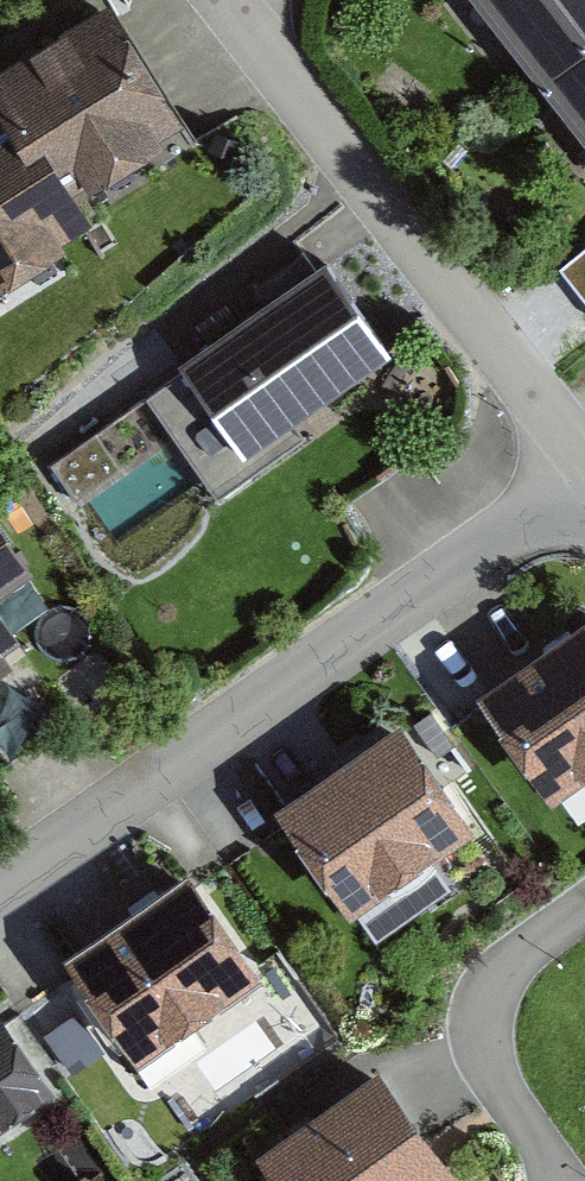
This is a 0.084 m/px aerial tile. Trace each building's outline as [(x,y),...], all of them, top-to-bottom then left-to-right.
[(584,106),(584,0),(505,0),(584,106)] [(0,141),(0,309),(118,238),(101,210),(216,140),(139,12),(2,95),(22,128),(0,141)] [(584,288),(584,246),(565,261),(584,288)] [(409,362),(349,273),(208,368),(268,457),(409,362)] [(54,581),(8,505),(0,510),(0,674),(34,653),(7,609),(54,581)] [(484,705),(548,794),(584,768),(584,633),(484,705)] [(456,831),(391,740),(283,817),(348,907),(456,831)] [(254,977),(188,883),(79,959),(145,1053),(254,977)] [(371,1084),(265,1162),(279,1180),(431,1180),(438,1176),(371,1084)]
